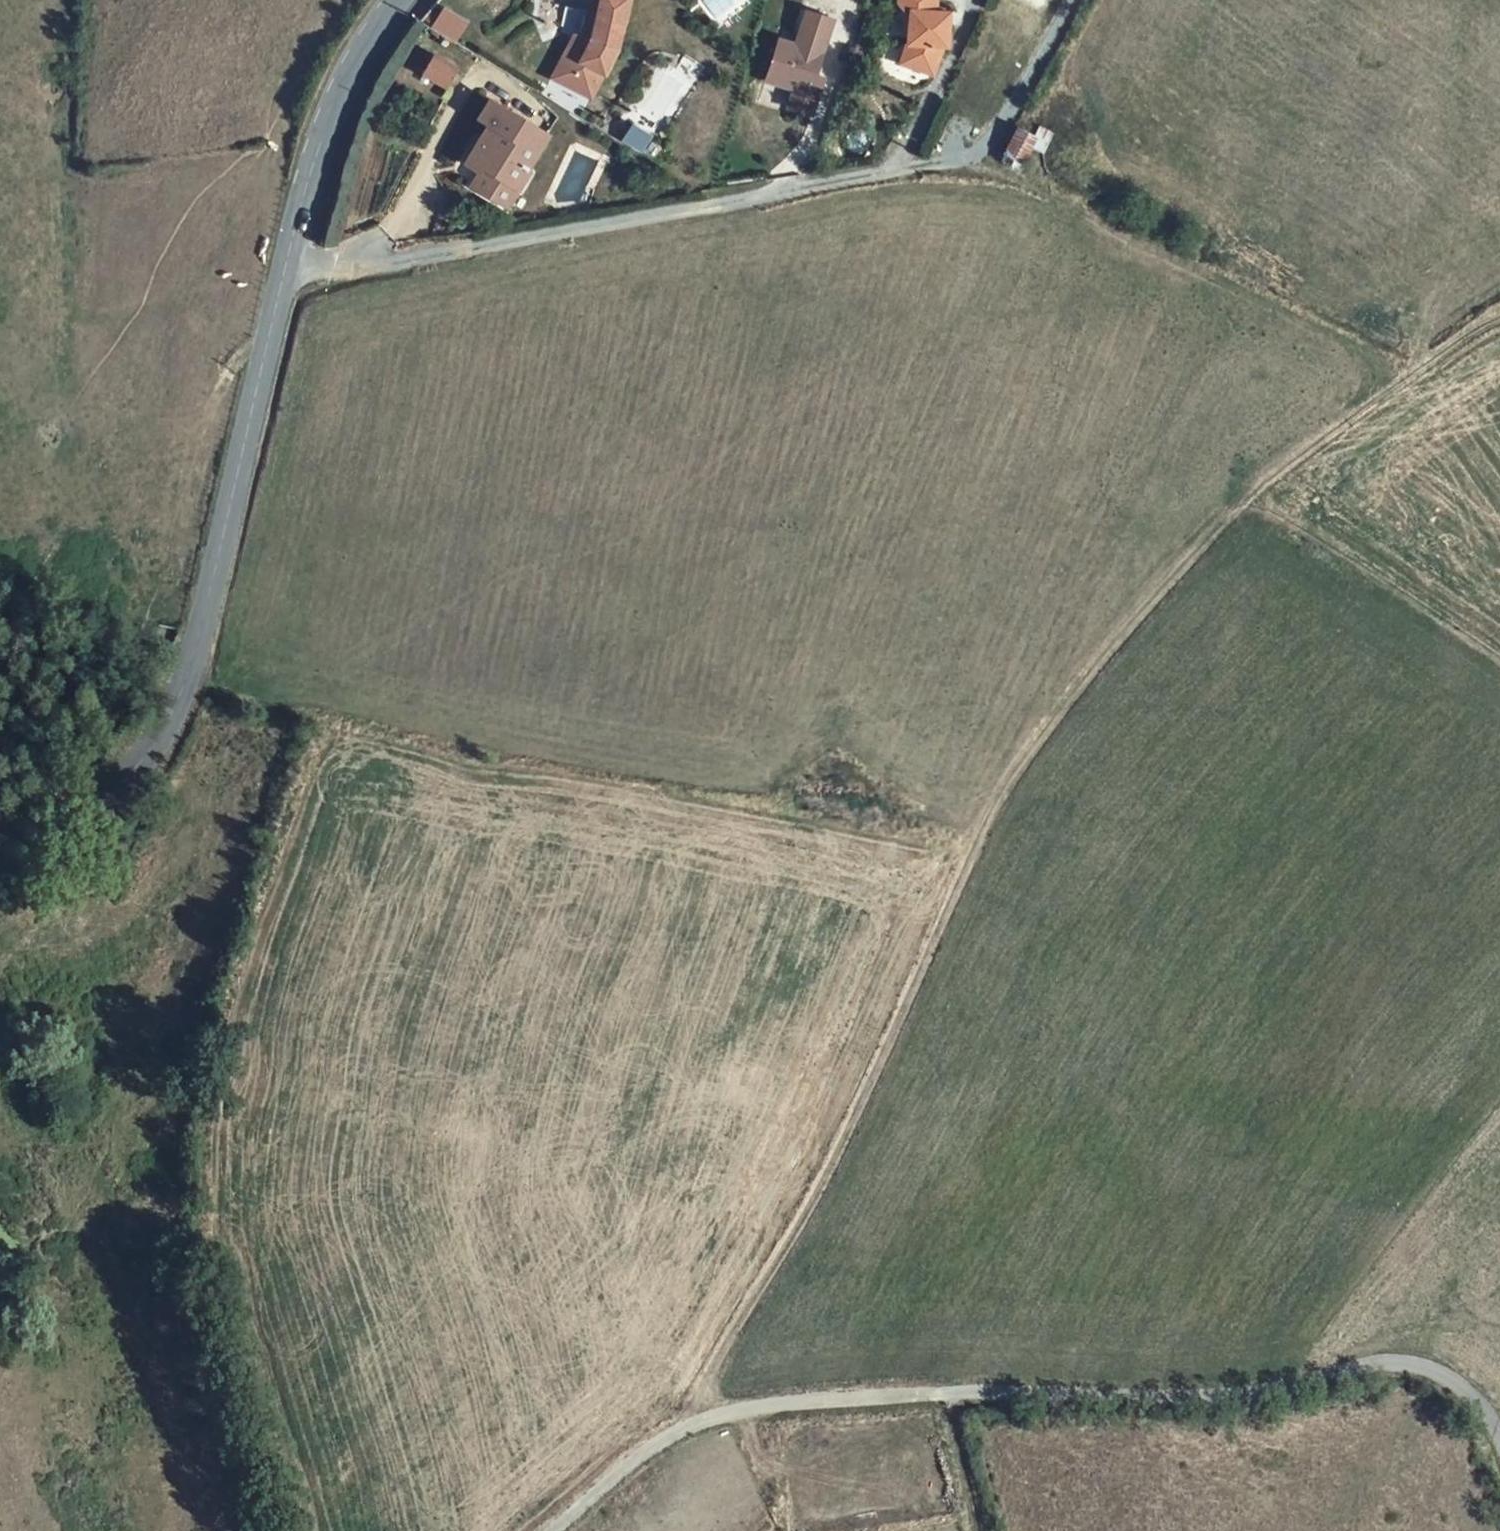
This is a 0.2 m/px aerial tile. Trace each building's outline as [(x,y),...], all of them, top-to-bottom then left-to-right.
[(551,77),(589,99),(617,52),(624,23),(628,24),(634,0),(596,0),(592,15),(595,15),(599,17),(592,40),(588,39),(576,35),(551,77)] [(714,21),(743,0),(698,0),(714,21)] [(901,3),(907,11),(912,12),(911,19),(910,43),(905,65),(938,75),(947,46),(950,46),(952,13),(938,12),(938,0),(901,0),(901,3)] [(798,45),(781,40),(768,79),(797,89),(791,108),(813,115),(825,77),(817,75),(834,20),(809,12),(798,45)] [(595,15),(588,39),(592,40),(599,17),(595,15)] [(437,56),(426,73),(447,86),(458,68),(437,56)] [(549,137),(491,99),(481,114),(493,121),(503,128),(493,143),(483,136),(466,162),(480,171),(472,183),(508,207),(531,172),(528,170),(549,137)] [(493,121),(483,136),(493,143),(503,128),(493,121)] [(1018,169),(1035,136),(1020,128),(1003,162),(1018,169)]
